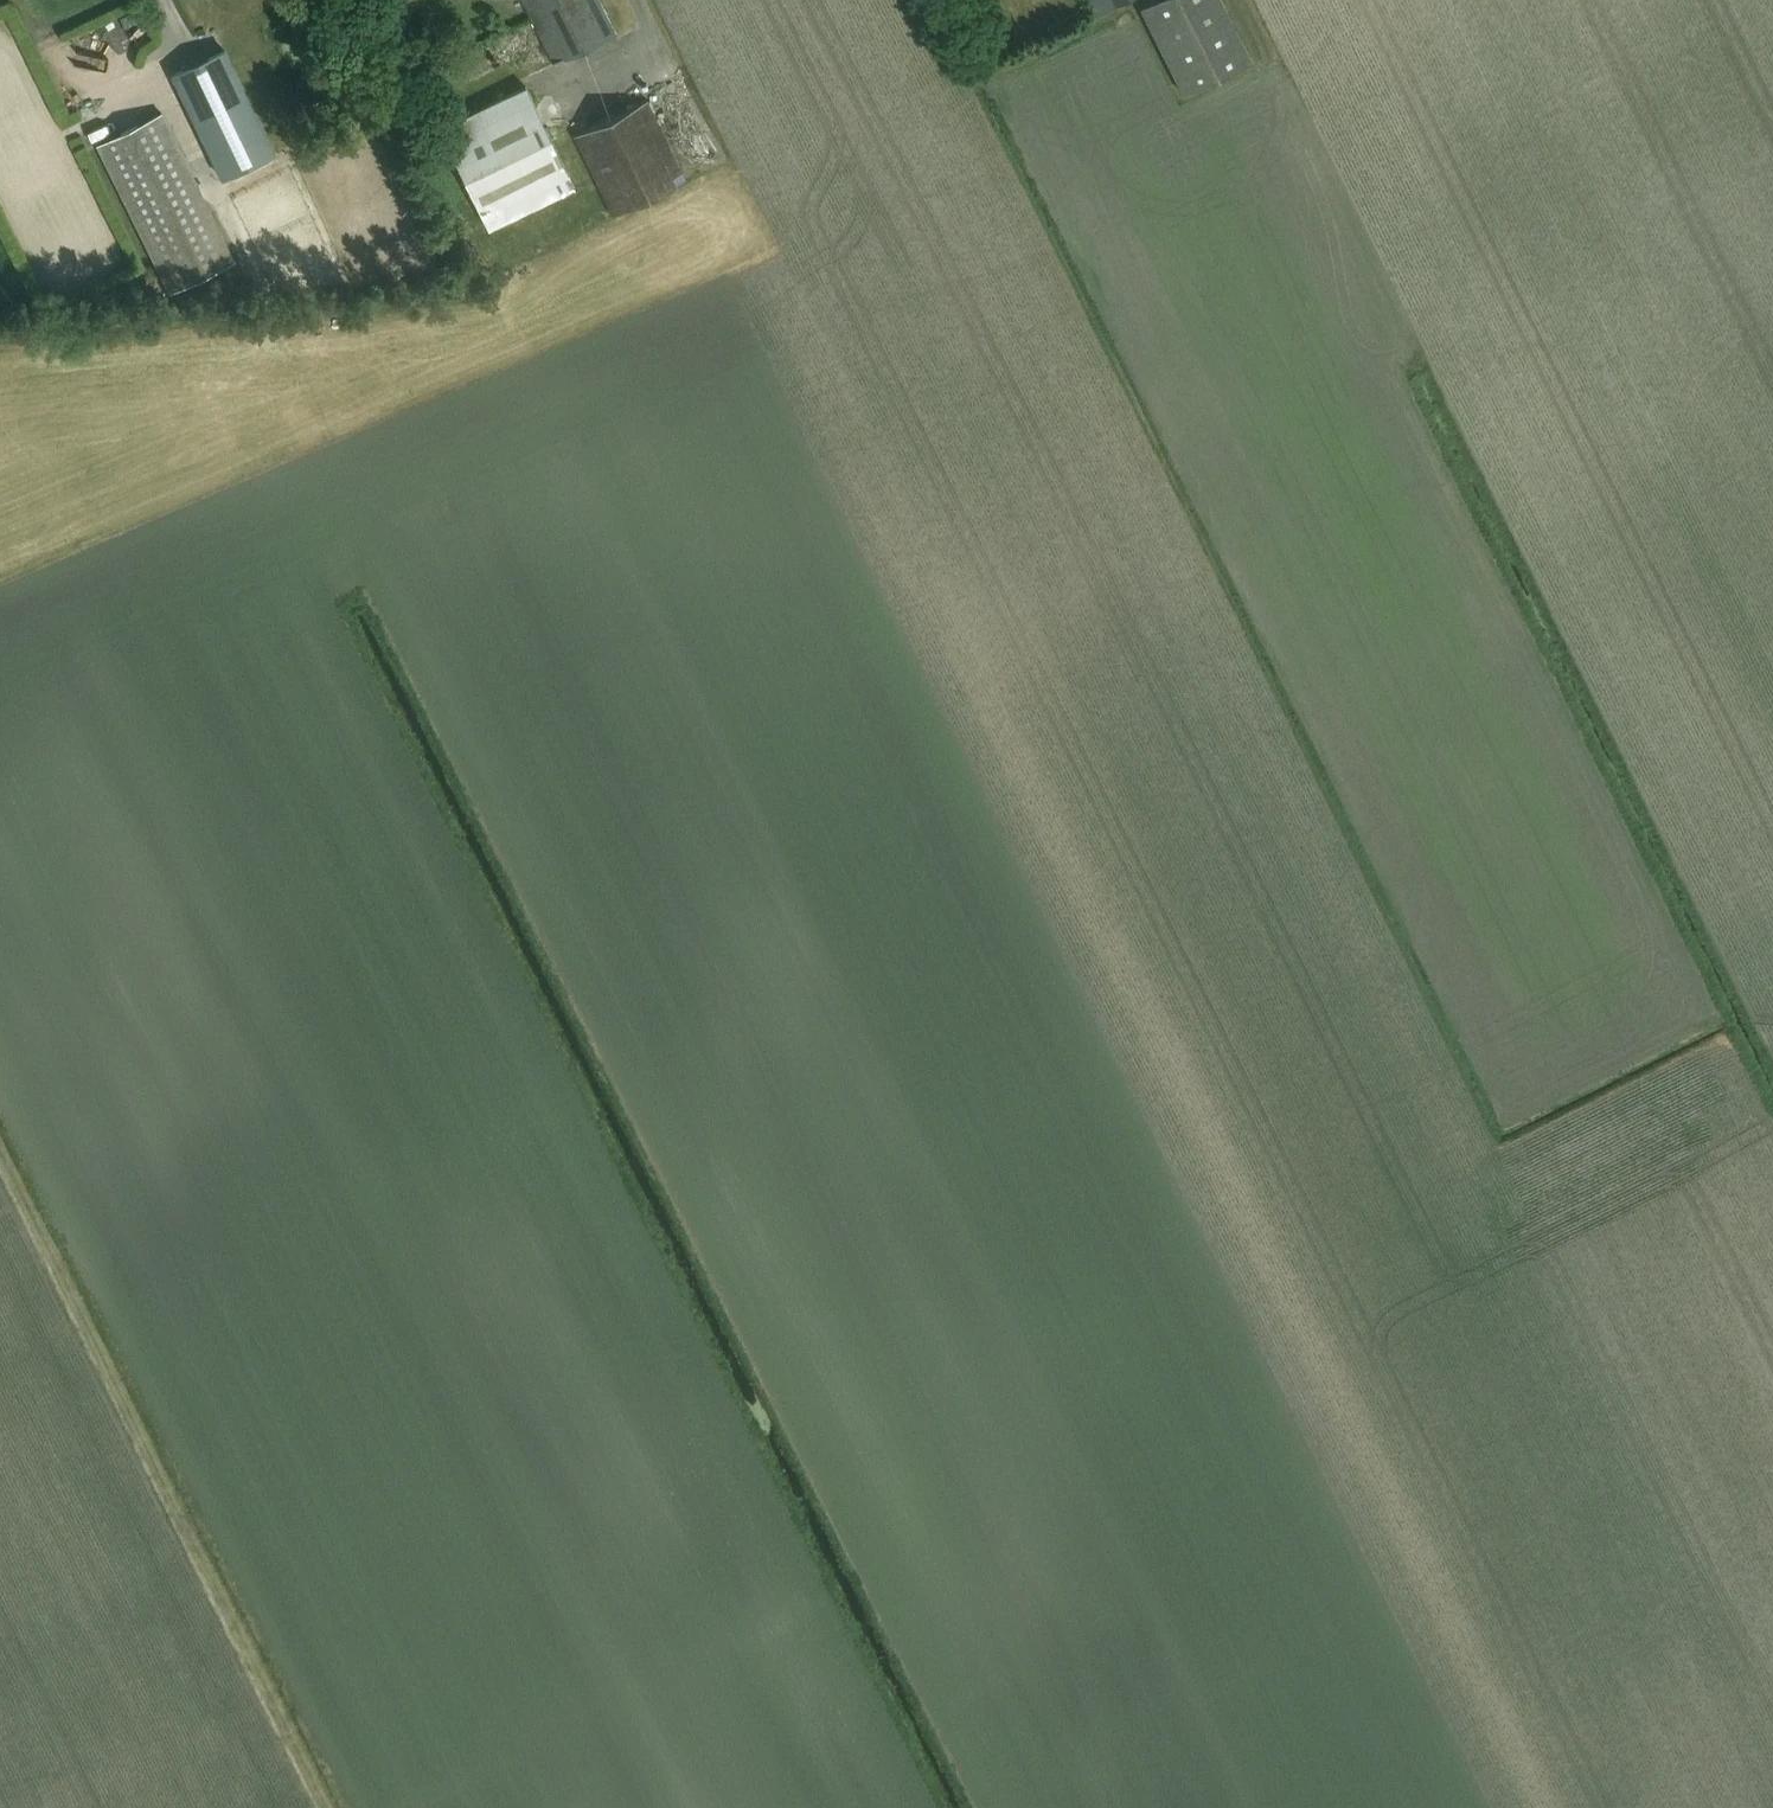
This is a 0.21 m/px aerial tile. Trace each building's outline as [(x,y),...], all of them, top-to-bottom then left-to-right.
[(555,63),(617,33),(601,0),(524,0),(555,63)] [(1095,16),(1127,0),(1086,0),(1095,16)] [(1140,8),(1182,95),(1252,61),(1222,0),(1155,0),(1140,8)] [(226,49),(174,74),(235,203),(287,178),(226,49)] [(527,86),(441,127),(490,228),(575,187),(527,86)] [(649,101),(576,136),(613,215),(687,179),(649,101)] [(98,143),(102,153),(171,292),(235,261),(162,112),(98,143)]
